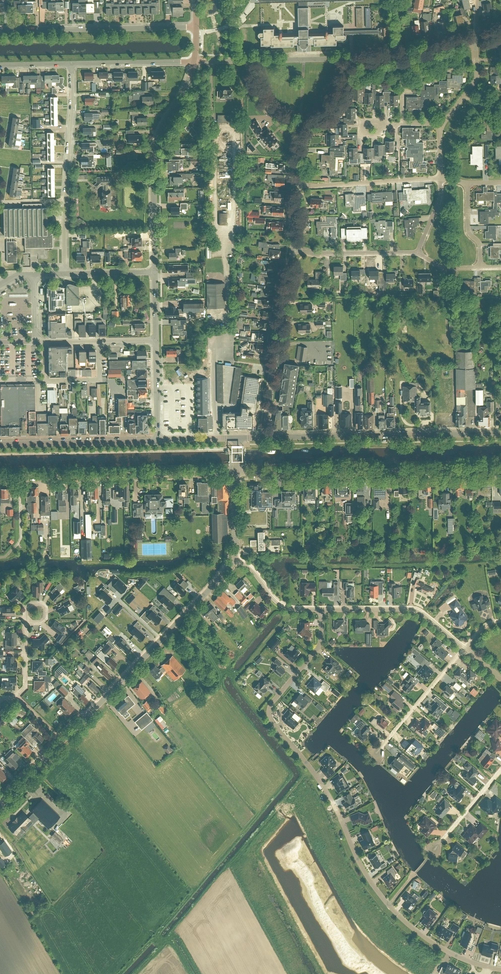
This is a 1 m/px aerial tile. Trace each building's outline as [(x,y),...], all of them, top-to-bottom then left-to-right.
[(33,4),(27,5),(27,0),(25,0),(25,5),(26,5),(26,13),(33,13),(33,8),(36,7),(36,1),(33,1),(33,4)] [(56,10),(58,10),(59,12),(63,12),(63,2),(58,2),(57,0),(55,0),(55,2),(56,2),(56,10)] [(85,3),(85,0),(78,0),(78,3),(72,3),(72,10),(72,12),(86,11),(86,3),(85,3)] [(85,3),(86,3),(86,11),(94,11),(94,8),(97,8),(97,2),(93,2),(93,3),(88,3),(88,0),(85,0),(85,3)] [(111,3),(106,3),(106,14),(114,14),(114,4),(114,0),(111,0),(111,3)] [(414,8),(423,9),(424,0),(415,0),(414,8)] [(463,7),(459,8),(461,14),(455,16),(458,26),(464,24),(462,17),(466,16),(464,9),(470,8),(468,0),(470,0),(462,0),(463,7)] [(48,2),(48,1),(42,2),(42,9),(48,9),(48,11),(56,10),(56,2),(55,2),(48,2)] [(20,2),(15,2),(15,11),(18,11),(18,13),(26,13),(26,5),(25,5),(20,5),(20,2)] [(173,3),(174,7),(172,7),(172,16),(179,16),(179,14),(182,14),(182,7),(181,7),(181,3),(173,3)] [(491,3),(483,4),(484,9),(482,9),(483,16),(482,16),(483,20),(491,19),(489,9),(492,8),(491,3)] [(297,44),(297,51),(311,51),(311,44),(314,43),(314,45),(337,44),(337,39),(343,39),(345,38),(346,38),(346,37),(346,36),(346,35),(347,34),(349,34),(349,31),(344,31),(344,26),(342,26),(335,26),(333,26),(333,33),(329,33),(328,33),(328,31),(327,31),(326,31),(326,32),(325,33),(309,33),(308,7),(299,7),(297,7),(298,34),(282,34),(282,33),(282,32),(281,32),(279,34),(274,34),(274,28),(273,28),(265,28),(264,28),(264,31),(264,32),(263,32),(261,32),(260,32),(259,33),(258,34),(258,35),(259,36),(260,37),(261,44),(261,45),(271,45),(271,46),(294,46),(294,44),(297,44)] [(447,30),(448,29),(446,20),(448,19),(447,16),(445,9),(440,11),(442,21),(438,22),(440,32),(442,31),(442,33),(447,32),(447,30)] [(381,28),(378,28),(378,30),(379,33),(379,35),(384,35),(385,35),(388,35),(388,27),(387,25),(386,25),(385,26),(385,27),(381,27),(381,28)] [(494,75),(490,75),(491,84),(500,83),(500,90),(500,72),(500,66),(494,66),(494,75)] [(125,78),(125,73),(122,73),(122,72),(117,72),(117,71),(114,71),(114,72),(113,72),(113,78),(121,78),(121,83),(125,83),(125,78)] [(96,82),(96,74),(93,74),(93,72),(84,72),(84,81),(93,81),(93,82),(96,82)] [(96,74),(96,82),(101,82),(101,78),(107,78),(107,72),(99,72),(99,74),(96,74)] [(129,83),(129,81),(138,81),(138,77),(137,76),(137,72),(128,72),(128,73),(125,73),(125,78),(125,83),(129,83)] [(447,78),(447,80),(447,89),(452,89),(452,86),(461,86),(461,83),(463,83),(463,74),(452,74),(452,78),(447,78)] [(41,84),(41,81),(38,81),(38,75),(30,75),(30,82),(35,82),(35,88),(41,87),(41,89),(41,84)] [(52,75),(45,75),(45,81),(41,81),(41,84),(41,89),(45,89),(45,82),(49,82),(49,87),(52,87),(52,82),(52,80),(52,75)] [(52,80),(52,82),(56,82),(56,85),(57,87),(58,86),(62,89),(65,87),(62,84),(63,83),(63,80),(64,79),(64,78),(63,77),(59,77),(59,75),(52,75),(52,80)] [(9,76),(9,83),(13,83),(13,88),(16,88),(20,88),(20,78),(16,78),(16,76),(9,76)] [(447,92),(447,89),(447,80),(439,81),(439,84),(434,84),(434,86),(434,95),(434,98),(434,99),(437,99),(437,100),(440,100),(440,98),(439,98),(439,92),(447,92)] [(365,86),(361,86),(361,90),(354,90),(354,100),(362,100),(362,94),(365,94),(365,93),(365,86)] [(434,95),(434,86),(426,86),(426,90),(421,90),(421,96),(422,101),(422,107),(427,107),(427,98),(434,98),(434,95)] [(220,90),(220,91),(217,91),(217,97),(220,97),(220,98),(224,98),(224,97),(232,97),(232,90),(231,90),(231,89),(228,89),(228,90),(226,90),(226,89),(225,89),(224,89),(223,89),(223,90),(220,90)] [(365,93),(365,94),(365,103),(373,103),(373,97),(376,97),(376,95),(376,89),(372,89),(372,93),(365,93)] [(142,104),(153,104),(152,96),(144,97),(144,91),(133,91),(133,95),(129,95),(129,103),(133,103),(133,99),(142,99),(142,111),(143,111),(142,104)] [(387,92),(383,92),(383,95),(376,95),(376,97),(376,106),(384,106),(384,100),(387,100),(387,92)] [(387,92),(387,100),(390,100),(390,106),(398,105),(398,95),(391,95),(391,92),(387,92)] [(422,108),(422,107),(422,101),(421,96),(406,97),(406,109),(408,109),(408,111),(413,111),(413,108),(422,108)] [(347,108),(347,117),(344,117),(344,121),(352,121),(352,118),(355,118),(355,108),(347,108)] [(84,113),(84,119),(84,121),(89,121),(89,119),(99,119),(99,113),(84,113)] [(138,114),(132,115),(132,120),(137,120),(137,124),(146,124),(146,117),(138,118),(138,114)] [(12,124),(18,126),(22,127),(23,124),(18,123),(19,118),(13,117),(12,124)] [(488,118),(483,118),(483,127),(487,127),(487,134),(481,134),(481,139),(493,139),(492,120),(488,120),(488,118)] [(257,120),(250,124),(255,133),(256,132),(262,139),(267,144),(270,147),(272,145),(273,146),(276,143),(276,142),(278,140),(268,128),(263,132),(261,130),(262,129),(257,120)] [(339,135),(341,134),(348,134),(347,124),(352,124),(352,121),(344,121),(344,124),(339,124),(339,135)] [(17,131),(18,126),(12,124),(11,131),(17,132),(17,133),(21,134),(22,131),(17,131)] [(413,128),(402,128),(403,132),(402,132),(402,134),(403,134),(403,139),(406,139),(416,139),(420,139),(420,131),(413,131),(413,128)] [(128,138),(128,143),(132,143),(132,142),(141,142),(141,135),(134,135),(134,130),(126,130),(126,138),(128,138)] [(9,138),(16,139),(16,140),(20,141),(21,138),(16,137),(17,133),(17,132),(11,131),(9,138)] [(339,135),(335,135),(327,135),(327,145),(335,145),(335,139),(339,139),(339,135)] [(14,146),(14,147),(19,148),(19,145),(15,144),(16,140),(16,139),(9,138),(8,145),(14,146)] [(406,143),(406,145),(406,147),(412,147),(412,150),(418,150),(423,150),(423,142),(417,143),(416,139),(406,139),(406,143)] [(383,147),(383,153),(383,155),(387,155),(387,152),(394,152),(394,142),(386,142),(386,147),(383,147)] [(81,143),(81,149),(86,149),(86,151),(94,151),(94,146),(96,146),(96,143),(92,143),(81,143)] [(175,148),(175,155),(191,155),(191,144),(181,144),(181,148),(175,148)] [(383,153),(383,147),(383,145),(375,145),(375,150),(372,150),(372,158),(375,158),(375,155),(383,155),(383,153)] [(477,146),(477,155),(474,155),(474,158),(477,158),(477,169),(483,169),(482,146),(477,146)] [(345,157),(345,151),(344,151),(344,147),(330,147),(330,151),(330,155),(322,154),(322,163),(322,162),(330,163),(329,170),(330,170),(330,175),(332,175),(333,172),(335,173),(336,170),(336,156),(345,157)] [(358,148),(349,148),(349,159),(357,159),(357,163),(361,163),(361,155),(358,155),(358,148)] [(361,155),(361,163),(364,163),(364,158),(372,158),(372,150),(372,148),(363,148),(364,155),(361,155)] [(423,153),(423,150),(418,150),(412,150),(406,150),(406,158),(413,157),(413,161),(424,161),(424,157),(424,155),(423,153)] [(88,155),(88,158),(80,158),(80,164),(81,164),(81,167),(94,167),(92,167),(91,161),(93,161),(93,155),(88,155)] [(124,157),(124,163),(137,163),(136,161),(136,155),(127,155),(127,157),(124,157)] [(166,165),(166,170),(167,170),(170,170),(170,169),(174,169),(174,170),(178,170),(178,165),(183,165),(183,159),(169,159),(169,161),(166,161),(166,165)] [(426,161),(424,161),(413,161),(409,161),(409,168),(416,168),(416,172),(426,172),(426,168),(426,166),(426,161)] [(266,163),(266,168),(272,168),(277,168),(276,170),(286,170),(286,162),(277,162),(277,164),(272,164),(272,163),(266,163)] [(14,167),(12,175),(18,176),(18,177),(23,177),(23,174),(19,174),(20,168),(14,167)] [(179,177),(169,177),(170,185),(177,185),(177,182),(182,182),(182,179),(186,179),(186,177),(192,177),(192,173),(179,173),(179,177)] [(276,185),(277,185),(279,186),(279,185),(285,185),(285,181),(284,181),(285,178),(277,178),(277,175),(268,174),(268,180),(272,181),(272,185),(276,185)] [(11,181),(17,183),(22,184),(22,182),(18,181),(18,177),(18,176),(12,175),(11,181)] [(103,190),(102,190),(102,200),(100,200),(100,204),(102,204),(102,205),(104,205),(104,206),(105,207),(106,207),(108,207),(109,206),(109,205),(110,204),(110,190),(107,190),(107,185),(112,185),(112,177),(97,177),(97,182),(94,185),(97,188),(99,186),(103,186),(103,190)] [(10,189),(16,190),(21,191),(21,188),(17,188),(17,183),(11,181),(10,189)] [(419,189),(419,190),(412,190),(412,187),(403,188),(403,194),(407,193),(407,202),(412,201),(412,200),(421,199),(421,203),(427,203),(426,188),(419,189)] [(182,196),(184,196),(184,188),(173,188),(173,192),(168,192),(168,202),(175,202),(175,200),(182,199),(182,196)] [(9,195),(15,196),(15,197),(20,198),(20,196),(15,195),(16,190),(10,189),(9,195)] [(285,193),(278,193),(278,192),(271,191),(270,195),(272,195),(271,200),(284,200),(285,193)] [(484,205),(486,204),(486,200),(494,200),(494,203),(493,203),(493,208),(497,208),(497,193),(494,193),(494,191),(483,192),(476,193),(476,200),(483,200),(484,205)] [(382,193),(372,193),(373,202),(393,201),(392,192),(383,192),(382,193)] [(361,206),(366,206),(365,201),(362,201),(362,199),(356,199),(356,195),(354,195),(354,194),(345,194),(346,203),(354,203),(354,212),(362,212),(361,206)] [(311,198),(310,206),(323,207),(323,203),(321,202),(321,199),(311,198)] [(179,214),(179,210),(187,209),(187,203),(180,203),(180,207),(170,207),(170,214),(179,214)] [(22,209),(4,209),(5,234),(16,234),(16,236),(25,236),(25,248),(53,248),(52,230),(46,230),(46,208),(41,208),(41,204),(22,204),(22,209)] [(273,211),(273,215),(283,215),(284,208),(272,207),(272,206),(263,205),(262,211),(273,211)] [(495,216),(495,215),(499,215),(499,211),(497,211),(497,208),(493,208),(485,209),(485,211),(483,212),(483,214),(480,214),(480,223),(488,223),(488,216),(495,216)] [(327,221),(317,221),(317,227),(318,227),(318,235),(325,235),(324,231),(323,231),(323,227),(331,227),(332,237),(337,237),(337,228),(335,228),(334,223),(337,223),(337,217),(327,217),(327,221)] [(409,220),(405,220),(405,229),(406,229),(407,236),(414,236),(414,233),(415,232),(415,227),(417,227),(417,223),(419,223),(419,218),(409,218),(409,220)] [(389,240),(389,230),(393,230),(393,222),(386,222),(386,220),(378,220),(378,222),(374,222),(374,224),(375,224),(375,225),(376,225),(376,227),(376,229),(377,229),(377,230),(377,232),(378,232),(378,235),(378,236),(382,236),(383,236),(383,240),(389,240)] [(268,222),(268,226),(272,226),(272,230),(276,230),(278,230),(283,230),(283,222),(272,221),(272,222),(268,222)] [(488,226),(488,231),(485,231),(486,238),(493,238),(493,240),(496,240),(496,225),(488,226)] [(347,228),(341,228),(341,239),(347,239),(347,241),(354,241),(354,227),(347,227),(347,228)] [(361,228),(361,227),(354,227),(354,241),(362,241),(362,239),(367,239),(367,228),(361,228)] [(131,237),(127,237),(127,241),(132,241),(132,245),(133,245),(133,246),(136,246),(136,245),(141,245),(141,244),(142,244),(141,241),(141,235),(135,235),(135,237),(132,238),(131,238),(131,237)] [(17,241),(7,241),(7,262),(17,262),(17,241)] [(498,249),(500,249),(500,243),(493,243),(493,248),(491,248),(491,257),(498,257),(498,249)] [(264,247),(263,252),(271,253),(270,256),(279,258),(280,251),(279,250),(280,244),(273,244),(267,244),(266,248),(264,247)] [(81,256),(76,256),(76,262),(84,262),(84,255),(87,255),(87,247),(81,247),(81,256)] [(179,252),(180,252),(180,248),(175,248),(175,253),(168,253),(169,259),(175,259),(175,255),(179,255),(179,252)] [(37,250),(37,258),(47,258),(47,249),(37,250)] [(91,255),(90,255),(90,262),(93,262),(93,263),(101,263),(100,255),(104,255),(104,251),(91,252),(91,255)] [(268,267),(267,271),(277,272),(278,265),(269,263),(269,261),(261,260),(261,263),(266,264),(266,267),(268,267)] [(343,266),(335,267),(335,274),(341,274),(341,280),(347,280),(347,273),(343,273),(343,266)] [(382,278),(382,285),(388,285),(388,282),(396,282),(396,276),(398,276),(398,270),(390,271),(390,273),(386,273),(386,278),(382,278)] [(360,271),(351,271),(351,278),(359,278),(359,282),(365,282),(365,276),(360,276),(360,271)] [(379,271),(369,271),(369,276),(369,279),(377,279),(377,285),(382,285),(382,278),(379,278),(379,271)] [(320,282),(323,282),(323,272),(315,272),(315,280),(308,280),(308,288),(320,288),(320,282)] [(431,273),(419,273),(419,283),(421,282),(421,281),(431,281),(431,273)] [(262,276),(261,280),(267,281),(267,283),(275,285),(276,278),(271,277),(272,277),(268,276),(268,277),(262,276)] [(475,292),(475,286),(478,286),(477,277),(474,277),(475,281),(470,281),(470,280),(464,280),(464,286),(468,286),(468,292),(475,292)] [(491,280),(486,280),(486,281),(481,281),(481,277),(477,277),(478,286),(481,286),(481,292),(488,292),(488,286),(491,286),(491,280)] [(185,283),(195,283),(195,278),(193,278),(186,278),(179,278),(179,280),(177,280),(168,281),(169,284),(168,284),(168,286),(169,286),(169,287),(173,287),(173,288),(177,288),(177,286),(185,286),(185,283)] [(404,282),(400,282),(400,290),(405,290),(404,290),(409,290),(409,287),(414,287),(413,279),(407,279),(407,278),(404,278),(404,282)] [(66,286),(66,288),(64,288),(64,287),(51,287),(51,288),(50,288),(49,288),(49,289),(48,289),(48,290),(47,290),(47,291),(47,292),(47,295),(50,295),(50,298),(49,299),(49,310),(55,310),(55,306),(62,306),(62,299),(64,299),(64,297),(66,297),(66,305),(79,304),(78,286),(70,283),(69,283),(68,283),(67,283),(67,284),(66,284),(66,285),(66,286)] [(207,308),(224,308),(224,283),(207,283),(207,308)] [(265,286),(258,285),(257,290),(261,290),(261,292),(266,292),(265,295),(274,297),(275,292),(274,292),(274,290),(270,289),(266,288),(266,289),(265,289),(265,286)] [(129,294),(124,295),(121,295),(121,311),(124,310),(124,305),(129,305),(129,294)] [(264,304),(263,306),(272,307),(273,301),(265,299),(264,300),(258,299),(258,303),(264,304)] [(183,312),(203,312),(203,302),(183,302),(183,309),(177,309),(177,310),(175,310),(175,306),(171,307),(171,310),(166,310),(166,317),(178,317),(178,314),(183,314),(183,312)] [(312,304),(301,304),(301,313),(312,313),(312,304)] [(263,315),(262,318),(270,319),(270,318),(271,318),(272,316),(271,316),(271,312),(259,311),(259,314),(263,315)] [(65,337),(71,337),(71,331),(66,331),(66,314),(48,314),(48,322),(49,322),(49,329),(48,329),(48,337),(60,337),(60,336),(65,336),(65,337)] [(81,320),(74,320),(74,327),(78,327),(79,335),(85,335),(85,327),(85,324),(82,324),(81,320)] [(85,324),(85,327),(88,327),(89,335),(95,335),(95,327),(95,324),(92,324),(91,320),(87,320),(85,320),(85,324)] [(95,327),(98,327),(99,335),(105,335),(105,324),(102,324),(101,320),(95,320),(95,324),(95,327)] [(179,325),(172,325),(172,336),(184,335),(183,324),(186,324),(186,320),(179,320),(179,325)] [(258,327),(261,327),(261,329),(269,330),(270,324),(268,324),(268,323),(262,322),(262,323),(259,322),(258,327)] [(144,323),(131,324),(131,325),(132,325),(132,327),(131,328),(131,333),(132,334),(139,334),(139,330),(145,330),(144,327),(145,327),(145,325),(144,325),(144,323)] [(304,333),(310,333),(310,324),(299,324),(299,333),(301,333),(301,334),(303,334),(304,333)] [(256,332),(255,337),(255,339),(258,340),(263,340),(267,341),(267,340),(268,340),(268,337),(267,337),(268,334),(262,333),(259,332),(259,333),(256,332)] [(266,348),(266,345),(254,343),(253,350),(265,352),(265,351),(266,351),(266,349),(266,348)] [(464,396),(464,388),(475,388),(475,368),(474,345),(456,345),(456,368),(456,410),(457,426),(461,426),(461,425),(465,425),(465,418),(466,418),(466,396),(464,396)] [(60,346),(48,347),(48,350),(49,350),(49,361),(48,361),(49,377),(75,377),(75,369),(67,370),(67,352),(71,352),(71,346),(65,346),(65,347),(60,347),(60,346)] [(305,361),(307,347),(299,346),(297,360),(305,361)] [(85,357),(85,354),(85,351),(79,351),(79,354),(75,354),(75,357),(79,357),(79,362),(85,361),(85,357)] [(85,354),(85,357),(89,357),(89,361),(95,361),(95,351),(89,351),(89,354),(85,354)] [(146,360),(125,360),(109,360),(109,368),(125,368),(146,368),(146,360)] [(285,363),(279,403),(293,405),(298,365),(285,363)] [(242,368),(236,367),(231,403),(237,404),(242,368)] [(254,427),(253,407),(256,408),(256,409),(257,409),(261,378),(245,376),(247,376),(242,413),(229,413),(229,412),(223,412),(223,428),(224,428),(254,427)] [(141,386),(146,386),(146,385),(147,385),(147,383),(146,383),(146,379),(127,380),(127,389),(127,395),(133,395),(133,399),(138,399),(138,400),(139,401),(142,401),(145,401),(146,400),(146,397),(146,394),(146,393),(146,390),(133,390),(133,389),(138,389),(138,386),(139,386),(139,387),(141,387),(141,386)] [(298,384),(297,394),(304,391),(305,385),(298,384)] [(35,415),(35,411),(34,386),(19,386),(0,386),(0,388),(0,435),(9,435),(26,435),(26,411),(28,411),(28,419),(31,419),(31,425),(29,425),(29,434),(36,434),(35,415)] [(417,397),(416,386),(403,386),(403,401),(415,400),(415,412),(420,412),(420,414),(426,414),(431,414),(431,402),(422,402),(420,402),(420,397),(417,397)] [(484,389),(476,389),(476,404),(484,404),(484,389)] [(333,405),(333,397),(333,394),(328,394),(324,394),(324,406),(329,406),(329,415),(330,416),(331,417),(332,417),(333,416),(333,415),(334,415),(334,405),(333,405)] [(126,398),(117,398),(117,415),(127,415),(126,398)] [(480,420),(477,420),(477,426),(477,427),(489,427),(490,426),(490,415),(488,415),(488,410),(494,410),(493,401),(493,398),(487,398),(487,401),(486,401),(487,407),(480,407),(480,420)] [(307,407),(302,407),(302,410),(302,414),(301,415),(300,416),(301,417),(301,418),(302,419),(302,425),(303,425),(304,426),(305,427),(306,426),(307,425),(312,425),(312,402),(308,402),(308,410),(307,410),(307,407)] [(55,415),(48,415),(48,434),(56,434),(56,429),(57,429),(56,421),(57,421),(57,415),(59,415),(59,404),(53,404),(53,409),(55,409),(55,415)] [(292,406),(283,405),(283,409),(277,409),(274,429),(282,429),(282,428),(289,428),(289,415),(292,415),(292,406)] [(70,434),(77,434),(77,408),(71,408),(72,414),(73,414),(73,418),(69,418),(69,429),(70,429),(70,434)] [(37,434),(47,434),(47,413),(37,413),(37,434)] [(86,416),(88,416),(88,413),(80,413),(80,417),(79,417),(79,419),(81,419),(81,420),(79,420),(78,420),(78,434),(86,434),(86,428),(87,428),(86,416)] [(328,414),(318,414),(318,423),(319,423),(319,427),(328,427),(328,414)] [(341,421),(341,426),(351,426),(351,425),(352,425),(352,422),(351,421),(351,414),(341,414),(341,419),(342,419),(342,421),(341,421)] [(379,419),(378,419),(378,428),(386,428),(386,419),(385,419),(385,415),(381,415),(381,414),(379,414),(379,419)] [(92,415),(92,422),(89,422),(89,433),(97,433),(96,415),(92,415)] [(146,415),(137,415),(138,423),(135,423),(135,432),(147,432),(147,425),(147,420),(146,420),(146,415)] [(373,415),(365,415),(365,428),(372,428),(372,423),(374,423),(373,415)] [(207,416),(198,416),(198,426),(200,426),(200,431),(201,431),(207,431),(207,428),(212,427),(212,417),(207,417),(207,416)] [(106,417),(98,417),(98,433),(106,433),(106,417)] [(121,417),(116,417),(116,421),(108,421),(108,433),(119,432),(119,425),(121,425),(121,417)] [(492,477),(483,477),(483,487),(492,487),(492,477)] [(361,479),(361,481),(357,481),(357,493),(364,493),(364,490),(366,490),(366,479),(361,479)] [(386,479),(377,479),(377,485),(374,485),(374,495),(386,495),(386,479)] [(400,479),(400,484),(399,484),(399,493),(408,493),(408,484),(407,484),(407,479),(400,479)] [(464,479),(456,480),(456,496),(459,496),(459,490),(464,490),(464,484),(465,484),(466,483),(466,482),(466,481),(465,480),(464,480),(464,479)] [(330,498),(332,498),(332,488),(330,488),(330,482),(328,482),(328,481),(326,481),(325,481),(325,482),(323,482),(323,492),(322,492),(322,495),(326,495),(326,497),(325,497),(325,501),(330,501),(330,498)] [(197,495),(194,495),(194,502),(201,502),(201,513),(208,513),(208,504),(206,504),(206,502),(208,502),(208,495),(209,495),(209,492),(207,492),(207,482),(197,483),(197,495)] [(186,483),(179,483),(179,489),(178,489),(178,495),(187,495),(187,488),(186,488),(186,483)] [(217,489),(217,500),(228,500),(227,488),(226,488),(226,483),(218,483),(218,489),(217,489)] [(349,483),(336,483),(336,490),(335,490),(335,496),(340,496),(340,493),(349,493),(349,483)] [(119,496),(123,496),(123,488),(123,484),(116,484),(116,489),(113,490),(113,499),(119,499),(119,496)] [(258,506),(258,507),(258,508),(259,509),(259,510),(260,510),(261,511),(262,511),(263,511),(264,511),(265,510),(266,510),(266,509),(266,508),(267,508),(267,507),(273,507),(273,492),(263,492),(263,485),(250,485),(250,492),(252,492),(252,506),(258,506)] [(28,505),(27,505),(27,509),(28,509),(28,513),(29,514),(31,514),(31,519),(33,518),(34,518),(33,514),(33,512),(36,512),(36,504),(36,502),(36,500),(36,495),(38,495),(38,486),(31,487),(31,491),(31,495),(31,496),(28,496),(29,502),(28,502),(28,505)] [(315,487),(305,487),(305,497),(308,497),(308,498),(311,498),(311,503),(315,503),(315,506),(319,506),(319,499),(315,499),(315,487)] [(63,499),(67,499),(67,493),(66,493),(66,488),(58,488),(58,493),(57,493),(57,499),(59,499),(59,512),(66,512),(66,502),(63,502),(63,499)] [(296,491),(282,491),(282,499),(275,499),(275,507),(282,507),(282,502),(298,502),(298,496),(296,496),(296,491)] [(449,492),(443,492),(443,499),(439,499),(439,508),(441,508),(441,509),(446,509),(446,508),(450,508),(450,501),(449,492)] [(150,494),(147,494),(146,495),(145,495),(145,496),(144,497),(144,499),(145,500),(145,505),(145,506),(142,506),(133,506),(133,515),(142,515),(142,508),(145,508),(145,509),(145,511),(148,511),(149,512),(151,511),(152,511),(155,511),(156,511),(158,511),(159,511),(161,510),(161,509),(162,508),(162,506),(161,505),(165,505),(165,506),(172,506),(172,499),(165,499),(165,500),(161,500),(162,499),(162,497),(161,496),(161,495),(160,495),(159,494),(156,494),(156,495),(151,495),(150,494)] [(42,511),(40,511),(40,515),(50,515),(50,510),(48,510),(48,506),(50,506),(50,499),(48,499),(48,496),(42,496),(42,511)] [(228,504),(228,500),(217,500),(218,513),(212,513),(213,541),(218,541),(227,541),(226,513),(228,513),(228,508),(230,508),(230,504),(228,504)] [(493,512),(500,512),(500,505),(500,502),(493,503),(493,512)] [(82,557),(92,557),(91,514),(85,514),(86,539),(82,539),(82,557)] [(269,539),(266,539),(265,532),(258,532),(258,540),(250,540),(251,546),(259,545),(259,549),(263,549),(266,549),(266,545),(269,545),(281,545),(281,544),(283,544),(283,539),(269,540),(269,539)] [(416,586),(420,578),(422,573),(418,571),(418,573),(415,571),(412,579),(415,580),(413,584),(416,586)] [(118,579),(110,588),(114,592),(117,589),(121,593),(127,587),(118,579)] [(250,586),(246,582),(243,579),(242,580),(241,579),(235,585),(240,590),(245,586),(247,589),(250,586)] [(142,580),(137,586),(140,589),(146,584),(142,580)] [(177,583),(172,588),(181,596),(186,592),(186,591),(184,589),(188,584),(183,580),(179,584),(177,583)] [(319,589),(323,589),(323,595),(329,595),(329,596),(334,596),(334,590),(338,590),(338,581),(334,581),(334,587),(327,587),(327,581),(319,581),(319,589)] [(370,585),(370,596),(378,596),(378,589),(383,589),(383,581),(376,581),(376,585),(370,585)] [(33,585),(33,595),(39,595),(39,589),(42,589),(42,582),(36,582),(36,585),(33,585)] [(309,582),(300,582),(300,595),(307,595),(307,594),(309,594),(309,591),(316,591),(316,583),(309,583),(309,582)] [(354,596),(354,586),(348,586),(348,582),(344,582),(344,589),(347,589),(347,596),(354,596)] [(418,590),(429,595),(430,595),(429,595),(430,593),(432,594),(434,589),(432,589),(432,588),(424,585),(424,584),(421,582),(417,589),(418,590)] [(50,597),(55,601),(62,594),(59,592),(63,588),(59,583),(52,590),(54,592),(50,597)] [(392,590),(392,596),(399,596),(399,593),(401,593),(401,586),(395,586),(395,583),(389,583),(389,590),(392,590)] [(107,594),(110,591),(103,585),(99,590),(101,592),(98,596),(98,597),(101,600),(101,599),(107,604),(112,598),(107,594)] [(12,593),(8,597),(12,601),(16,597),(19,600),(24,595),(17,587),(12,592),(12,593)] [(174,604),(168,598),(171,594),(164,588),(159,593),(162,597),(159,601),(169,610),(174,604)] [(234,594),(242,603),(241,605),(243,606),(249,601),(243,595),(238,590),(234,594)] [(213,601),(222,609),(226,605),(225,604),(228,601),(232,605),(235,601),(231,597),(230,598),(223,591),(217,596),(217,597),(213,601)] [(125,600),(128,603),(134,597),(131,594),(125,600)] [(482,595),(474,598),(475,602),(471,603),(473,609),(478,608),(478,610),(486,607),(486,605),(490,603),(488,597),(483,599),(482,595)] [(68,606),(71,604),(69,599),(63,602),(64,605),(57,609),(61,616),(70,611),(68,606)] [(463,612),(459,606),(461,606),(456,599),(449,603),(454,611),(452,613),(451,617),(452,618),(453,619),(454,619),(454,620),(456,620),(458,623),(458,624),(460,625),(463,623),(463,622),(463,621),(466,619),(466,617),(464,614),(463,614),(463,612)] [(255,602),(249,610),(254,614),(256,613),(261,617),(269,609),(262,604),(260,607),(255,602)] [(214,610),(215,609),(210,603),(206,607),(216,619),(219,616),(214,610)] [(115,615),(122,607),(120,605),(113,613),(115,615)] [(240,605),(236,609),(243,618),(247,615),(240,605)] [(150,612),(146,616),(155,624),(157,623),(158,623),(161,620),(160,619),(161,618),(152,610),(155,608),(152,606),(148,610),(150,612)] [(5,618),(5,615),(14,615),(14,607),(2,607),(2,613),(0,613),(0,618),(5,618)] [(206,607),(201,610),(206,616),(208,615),(213,621),(216,619),(206,607)] [(225,611),(231,617),(234,614),(228,608),(225,611)] [(99,612),(93,620),(97,624),(104,616),(99,612)] [(220,612),(218,614),(223,623),(227,620),(220,612)] [(50,627),(59,634),(55,639),(60,642),(65,635),(61,632),(65,628),(55,620),(50,627)] [(334,620),(334,630),(342,630),(342,633),(347,633),(347,630),(344,630),(344,620),(334,620)] [(356,629),(366,629),(366,630),(370,630),(370,624),(367,624),(367,620),(362,620),(362,621),(356,621),(356,629)] [(374,628),(378,628),(378,634),(388,634),(388,627),(392,623),(389,620),(385,624),(378,624),(378,620),(374,620),(374,628)] [(130,632),(139,642),(145,636),(138,630),(141,627),(136,622),(133,625),(135,627),(130,632)] [(301,628),(302,629),(299,633),(307,640),(308,640),(310,638),(310,637),(309,636),(312,633),(308,630),(309,628),(309,622),(301,622),(301,628)] [(5,640),(5,648),(12,648),(12,644),(16,644),(16,637),(17,637),(17,632),(7,632),(7,640),(5,640)] [(44,643),(49,639),(44,634),(40,639),(33,639),(33,647),(38,647),(38,649),(44,649),(44,643)] [(106,637),(112,642),(115,639),(109,634),(106,637)] [(268,645),(274,650),(282,640),(276,635),(268,645)] [(117,644),(115,645),(120,649),(121,648),(126,653),(131,648),(125,643),(126,642),(122,638),(121,639),(121,638),(116,643),(117,644)] [(434,652),(443,659),(448,653),(442,648),(443,648),(440,646),(442,643),(437,639),(433,643),(438,647),(434,652)] [(107,643),(101,649),(106,653),(111,647),(107,643)] [(297,655),(300,652),(295,648),(292,651),(289,649),(284,654),(293,662),(298,656),(297,655)] [(420,653),(414,648),(411,652),(417,656),(420,653)] [(84,654),(89,659),(93,663),(99,658),(95,654),(89,649),(84,654)] [(101,650),(97,654),(105,662),(108,665),(108,664),(112,668),(117,663),(110,657),(106,653),(101,649),(100,649),(101,650)] [(148,670),(158,681),(161,678),(159,676),(165,670),(174,680),(186,670),(172,655),(161,665),(161,666),(159,669),(157,667),(157,668),(154,665),(148,670)] [(7,662),(6,662),(6,670),(17,670),(17,662),(13,662),(13,656),(7,656),(7,662)] [(255,661),(257,664),(264,659),(261,656),(255,661)] [(327,662),(328,663),(324,669),(330,674),(334,670),(338,673),(341,668),(338,665),(339,664),(330,657),(327,662)] [(423,666),(418,672),(426,679),(433,671),(427,666),(430,663),(424,658),(420,663),(423,666)] [(277,665),(273,670),(281,676),(285,670),(280,665),(282,663),(276,659),(273,662),(277,665)] [(32,668),(32,671),(36,671),(42,671),(42,661),(33,661),(33,668),(32,668)] [(96,666),(100,670),(99,671),(103,674),(107,678),(111,675),(106,671),(107,670),(103,666),(103,667),(99,663),(96,666)] [(82,669),(87,673),(90,670),(86,665),(82,669)] [(460,669),(455,674),(468,685),(476,675),(470,670),(467,675),(460,669)] [(96,692),(98,689),(95,685),(92,682),(91,683),(88,680),(90,677),(86,673),(79,681),(84,685),(85,683),(92,690),(93,690),(96,692)] [(408,681),(402,688),(408,693),(416,684),(412,680),(414,678),(409,674),(405,678),(408,681)] [(314,677),(307,686),(315,693),(320,687),(326,691),(330,686),(324,680),(321,683),(314,677)] [(10,678),(10,681),(2,681),(2,689),(8,689),(12,689),(12,684),(16,684),(16,678),(10,678)] [(267,689),(265,687),(269,682),(264,678),(260,683),(259,682),(254,688),(255,689),(255,690),(257,692),(258,692),(262,695),(267,689)] [(34,687),(34,691),(38,691),(44,691),(44,681),(35,681),(34,687)] [(142,681),(132,689),(141,699),(150,692),(142,681)] [(382,686),(389,692),(393,687),(386,681),(382,686)] [(84,692),(87,690),(83,687),(82,688),(76,682),(72,686),(78,692),(75,695),(78,697),(78,698),(81,702),(82,701),(85,704),(88,700),(85,696),(87,694),(84,692)] [(447,685),(442,690),(449,696),(452,692),(455,695),(458,690),(453,686),(451,689),(447,685)] [(62,697),(67,692),(61,686),(57,690),(62,694),(58,698),(61,701),(57,705),(67,715),(68,714),(69,714),(70,713),(70,712),(73,708),(62,697)] [(478,692),(474,688),(470,693),(475,697),(478,692)] [(394,705),(393,708),(397,712),(404,704),(397,698),(400,696),(394,691),(390,696),(395,699),(392,703),(394,705)] [(455,695),(459,699),(463,695),(459,691),(455,695)] [(300,694),(294,700),(303,707),(308,701),(309,702),(312,699),(306,694),(303,697),(300,694)] [(124,699),(123,698),(114,706),(121,714),(135,703),(128,695),(124,699)] [(432,706),(428,703),(425,707),(428,709),(428,710),(435,715),(441,708),(444,711),(448,706),(440,699),(437,702),(436,701),(432,706)] [(167,711),(162,705),(158,708),(163,713),(167,711)] [(299,722),(292,716),(294,714),(288,709),(283,714),(283,715),(284,714),(287,717),(284,721),(287,724),(288,724),(293,728),(299,722)] [(455,709),(449,716),(455,720),(460,714),(455,709)] [(153,720),(146,712),(135,721),(141,729),(153,720)] [(9,721),(13,724),(18,719),(14,715),(9,721)] [(386,720),(386,719),(386,718),(385,718),(384,717),(383,718),(381,720),(374,718),(370,722),(379,729),(381,726),(383,726),(384,727),(389,722),(386,720)] [(416,719),(412,725),(422,733),(425,735),(427,732),(428,732),(428,731),(427,730),(426,728),(430,723),(425,719),(421,723),(416,719)] [(494,740),(492,740),(495,750),(500,749),(498,739),(496,739),(496,737),(500,731),(500,723),(497,720),(495,720),(488,729),(488,730),(493,735),(494,740)] [(370,729),(365,725),(361,721),(357,725),(360,728),(355,734),(363,741),(368,735),(366,733),(370,729)] [(29,733),(27,735),(25,738),(31,744),(34,742),(32,740),(34,738),(39,743),(44,738),(37,731),(38,730),(33,726),(28,732),(29,733)] [(445,732),(438,726),(433,732),(440,737),(445,732)] [(474,736),(481,741),(484,738),(481,735),(483,732),(480,729),(474,736)] [(18,741),(21,743),(16,748),(25,757),(26,756),(27,756),(28,755),(28,754),(32,750),(27,746),(30,743),(23,736),(18,741)] [(411,744),(406,740),(402,745),(412,753),(415,750),(418,753),(423,746),(415,739),(412,743),(412,742),(411,744)] [(168,744),(163,747),(166,753),(171,751),(168,744)] [(486,756),(481,762),(487,767),(494,759),(489,755),(492,753),(486,748),(482,753),(486,756)] [(11,757),(14,753),(10,749),(5,755),(7,757),(5,758),(3,756),(2,756),(0,758),(0,759),(4,763),(5,763),(6,762),(13,769),(18,764),(11,757)] [(458,752),(453,758),(458,762),(460,759),(464,763),(467,760),(458,752)] [(399,757),(401,759),(399,761),(395,758),(390,764),(398,771),(404,765),(402,763),(404,761),(405,762),(407,759),(401,754),(399,757)] [(322,771),(328,777),(334,771),(331,768),(336,764),(336,761),(332,757),(331,757),(330,758),(328,756),(326,756),(321,761),(321,763),(324,765),(324,766),(325,767),(323,769),(322,771)] [(468,771),(463,777),(472,785),(477,779),(474,776),(478,771),(473,766),(468,772),(468,771)] [(343,775),(340,777),(339,774),(333,777),(335,780),(332,782),(334,786),(335,786),(338,791),(345,787),(346,788),(350,786),(349,786),(346,782),(347,781),(343,775)] [(460,784),(457,781),(455,784),(455,787),(449,794),(458,801),(462,796),(460,795),(466,788),(460,784)] [(360,785),(356,788),(359,792),(362,789),(363,789),(366,787),(362,782),(359,785),(360,785)] [(350,792),(343,796),(345,799),(346,801),(344,803),(347,810),(358,804),(354,797),(353,798),(350,792)] [(481,805),(481,807),(488,813),(490,812),(493,809),(494,809),(497,809),(499,810),(500,808),(500,801),(497,798),(493,803),(489,799),(486,800),(481,805)] [(14,822),(9,826),(16,833),(20,829),(22,831),(27,826),(25,824),(34,815),(48,829),(60,816),(42,799),(30,811),(32,813),(28,817),(23,812),(17,818),(13,821),(14,822)] [(441,805),(435,811),(442,816),(445,813),(450,808),(448,807),(450,804),(444,799),(440,804),(441,805)] [(352,819),(353,823),(360,821),(362,821),(362,823),(364,823),(366,822),(366,823),(372,821),(369,815),(365,816),(365,815),(363,814),(362,815),(362,813),(359,812),(350,816),(352,819)] [(420,825),(424,828),(421,831),(426,835),(428,835),(436,826),(435,824),(426,816),(425,817),(423,819),(422,819),(422,820),(420,822),(420,825)] [(482,835),(487,828),(482,824),(477,829),(472,826),(464,835),(464,837),(471,842),(479,833),(482,835)] [(55,831),(51,835),(59,843),(63,839),(55,831)] [(361,840),(364,849),(375,844),(372,835),(371,836),(369,831),(362,834),(364,839),(361,840)] [(6,849),(9,846),(4,838),(1,841),(6,849)] [(457,843),(452,848),(453,849),(451,851),(451,853),(449,852),(448,860),(457,861),(458,856),(461,856),(462,855),(464,857),(467,852),(464,850),(465,849),(457,843)] [(376,855),(369,859),(375,868),(380,865),(381,868),(387,865),(385,862),(382,864),(376,855)] [(387,870),(389,873),(383,878),(386,882),(385,883),(388,887),(393,884),(392,883),(397,880),(395,878),(395,873),(397,872),(392,866),(387,870)] [(415,881),(412,887),(417,890),(420,883),(415,881)] [(404,907),(409,911),(417,901),(407,892),(403,898),(408,902),(404,907)] [(427,916),(422,922),(428,927),(436,916),(434,915),(436,913),(429,908),(427,911),(426,911),(425,910),(424,911),(424,912),(424,913),(425,914),(424,914),(427,916)] [(460,927),(453,923),(450,928),(456,932),(460,927)] [(446,928),(447,926),(443,924),(442,926),(442,925),(437,933),(448,940),(453,932),(446,928)] [(467,946),(466,949),(473,951),(476,944),(472,943),(476,933),(472,931),(471,933),(464,931),(462,936),(463,936),(460,943),(467,946)] [(486,955),(486,956),(489,957),(489,956),(491,956),(493,950),(497,951),(499,944),(492,942),(491,946),(484,944),(481,954),(486,955)] [(439,973),(442,973),(460,973),(461,971),(456,968),(457,968),(453,966),(453,967),(448,964),(446,968),(442,966),(439,973)]
